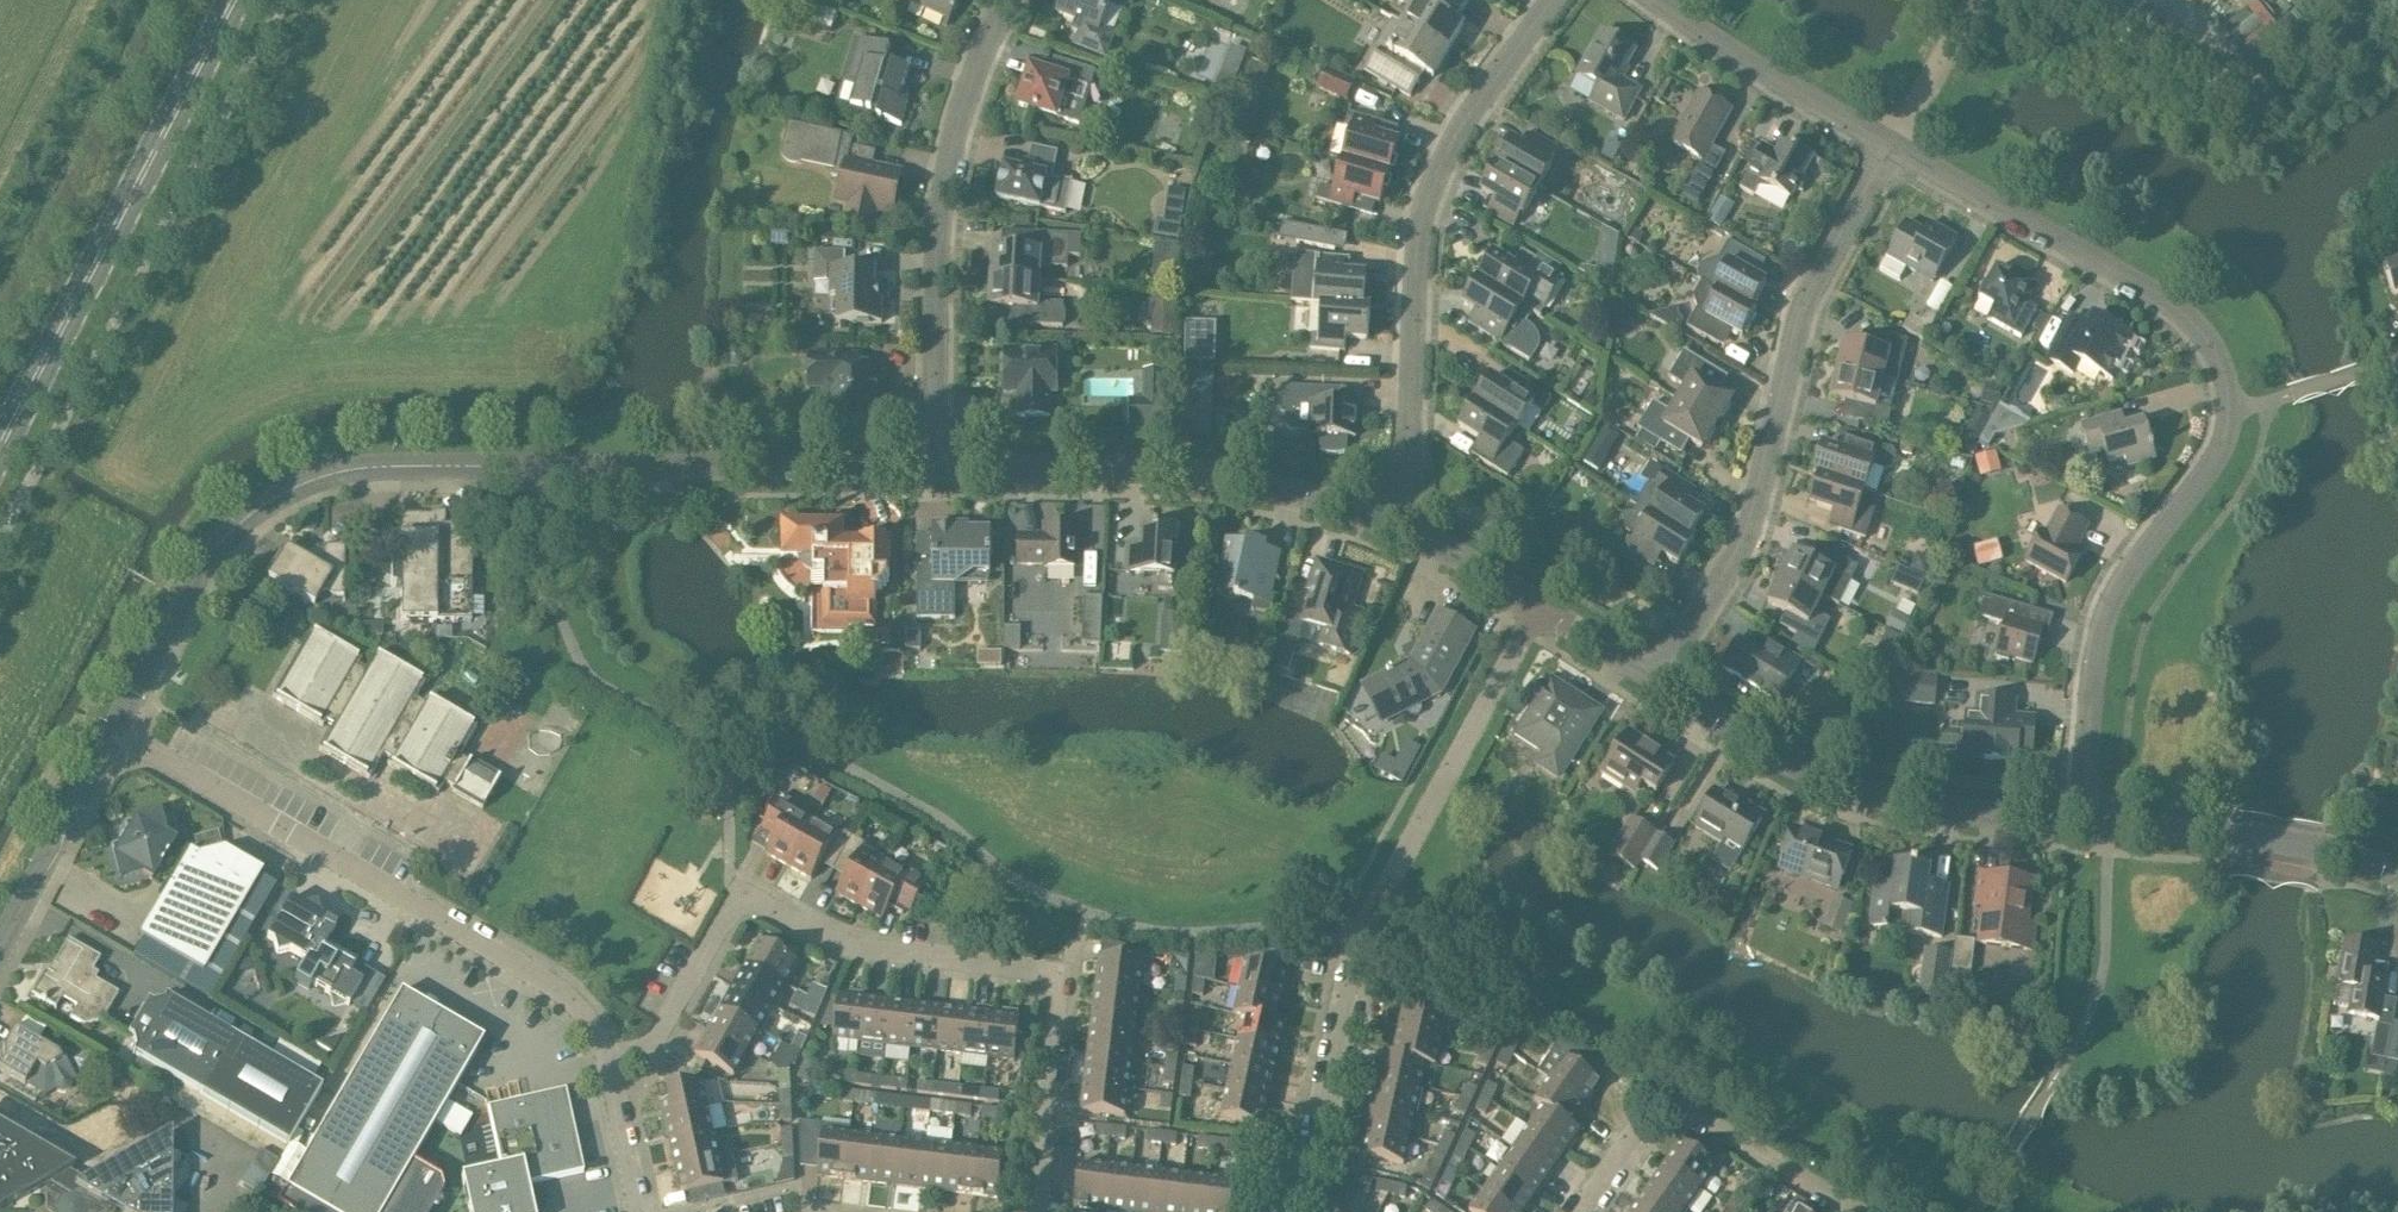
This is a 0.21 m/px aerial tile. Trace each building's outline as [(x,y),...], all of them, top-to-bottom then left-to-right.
[(909,1),(947,19),(945,25),(946,26),(954,11),(955,11),(957,7),(956,6),(958,0),(909,0),(909,1)] [(1058,13),(1077,20),(1074,28),(1081,31),(1075,44),(1105,57),(1113,37),(1111,33),(1100,28),(1110,3),(1116,5),(1118,0),(1063,0),(1058,13)] [(1404,23),(1450,51),(1465,26),(1452,19),(1458,10),(1462,13),(1469,0),(1418,0),(1404,23)] [(2280,24),(2258,0),(2257,0),(2228,27),(2250,51),(2280,24)] [(801,23),(833,31),(838,13),(805,4),(801,23)] [(1450,51),(1404,23),(1403,24),(1395,19),(1380,44),(1380,45),(1375,54),(1374,53),(1365,69),(1411,97),(1420,81),(1416,79),(1422,70),(1434,77),(1450,51)] [(1603,32),(1578,75),(1599,87),(1591,101),(1623,119),(1640,90),(1619,79),(1635,50),(1603,32)] [(845,99),(846,102),(849,105),(852,106),(872,112),(872,110),(880,112),(878,118),(902,125),(909,102),(893,97),(896,89),(903,91),(909,69),(893,65),(893,67),(885,65),(891,47),(860,38),(851,71),(866,75),(863,83),(859,81),(857,88),(853,88),(850,89),(847,91),(845,95),(845,99)] [(1224,63),(1240,70),(1247,50),(1232,44),(1224,63)] [(1031,69),(1020,105),(1056,116),(1060,106),(1068,102),(1084,107),(1095,71),(1054,58),(1049,74),(1031,69)] [(1253,60),(1246,74),(1263,83),(1270,68),(1253,60)] [(1320,87),(1346,99),(1354,82),(1328,70),(1320,87)] [(1671,141),(1704,160),(1732,111),(1699,92),(1671,141)] [(1344,159),(1389,172),(1399,142),(1390,139),(1391,133),(1386,123),(1349,112),(1345,126),(1353,129),(1344,159)] [(873,168),(876,151),(852,146),(854,137),(790,123),(784,150),(785,150),(785,151),(785,152),(785,154),(786,156),(787,158),(788,159),(789,161),(791,161),(793,162),(795,162),(797,162),(799,162),(800,161),(802,160),(803,159),(804,157),(805,156),(835,162),(832,176),(843,179),(839,200),(850,202),(846,219),(874,225),(877,208),(893,212),(901,174),(873,168)] [(1252,131),(1234,126),(1231,138),(1248,143),(1252,131)] [(1497,165),(1539,188),(1553,164),(1551,162),(1558,150),(1533,135),(1526,148),(1512,140),(1497,165)] [(1764,146),(1741,188),(1754,196),(1759,187),(1803,192),(1806,171),(1814,157),(1823,162),(1823,161),(1791,143),(1789,146),(1783,142),(1777,153),(1764,146)] [(998,198),(1040,207),(1066,213),(1073,179),(1071,179),(1071,180),(1053,176),(1058,151),(1032,145),(1028,163),(1025,162),(1023,170),(1005,166),(998,198)] [(1344,159),(1335,189),(1321,185),(1317,199),(1351,209),(1355,195),(1380,203),(1389,172),(1344,159)] [(1497,165),(1482,190),(1496,198),(1489,211),(1514,225),(1521,213),(1524,214),(1539,188),(1497,165)] [(1715,175),(1700,167),(1683,195),(1698,204),(1715,175)] [(1722,228),(1728,216),(1714,208),(1707,220),(1722,228)] [(1182,222),(1164,219),(1157,218),(1154,236),(1179,239),(1182,222)] [(1907,221),(1888,256),(1881,269),(1900,280),(1908,267),(1934,282),(1958,238),(1940,228),(1935,237),(1907,221)] [(1338,233),(1302,226),(1299,243),(1335,249),(1338,233)] [(992,278),(1001,278),(1040,280),(1040,266),(1068,267),(1068,256),(1081,256),(1082,234),(1011,231),(1011,250),(993,249),(992,278)] [(1757,311),(1757,310),(1753,307),(1767,283),(1752,275),(1762,258),(1730,241),(1721,258),(1708,262),(1707,264),(1703,264),(1698,273),(1700,276),(1698,278),(1757,311)] [(1540,315),(1563,278),(1536,261),(1537,259),(1522,250),(1517,259),(1521,261),(1517,267),(1495,253),(1479,278),(1540,315)] [(876,269),(845,269),(845,251),(815,251),(815,282),(831,282),(831,295),(838,296),(838,302),(833,302),(833,312),(838,312),(838,322),(882,322),(882,288),(875,288),(876,269)] [(1292,301),(1371,307),(1363,306),(1366,275),(1346,273),(1347,259),(1351,259),(1351,257),(1320,255),(1320,256),(1318,256),(1318,255),(1296,253),(1292,301)] [(1616,263),(1598,260),(1597,268),(1595,281),(1612,289),(1616,263)] [(2396,289),(2397,288),(2397,261),(2389,264),(2396,289)] [(1997,267),(1980,298),(1995,306),(1988,318),(2022,337),(2038,309),(2020,299),(2031,279),(2015,270),(2012,275),(1997,267)] [(1040,280),(1001,278),(992,278),(991,306),(1000,307),(999,323),(1063,326),(1066,322),(1066,313),(1064,309),(1064,303),(1039,301),(1040,280)] [(1479,278),(1463,304),(1477,312),(1469,324),(1529,361),(1537,347),(1538,341),(1537,335),(1534,330),(1529,326),(1524,323),(1531,311),(1541,317),(1542,316),(1540,315),(1479,278)] [(1757,311),(1698,278),(1702,281),(1694,295),(1698,308),(1688,326),(1719,344),(1728,327),(1742,335),(1757,311)] [(1292,301),(1323,304),(1320,335),(1312,334),(1311,349),(1345,351),(1347,337),(1368,339),(1371,307),(1292,301)] [(1919,319),(1911,315),(1904,328),(1924,340),(1939,314),(1926,306),(1919,319)] [(2073,316),(2049,359),(2073,373),(2080,360),(2116,381),(2139,340),(2094,315),(2088,325),(2073,316)] [(1186,320),(1187,361),(1217,360),(1216,320),(1186,320)] [(1838,372),(1897,386),(1908,341),(1878,334),(1875,348),(1845,341),(1838,372)] [(793,340),(793,353),(804,353),(804,349),(811,349),(811,340),(793,340)] [(1057,349),(1005,349),(1005,391),(1019,391),(1019,416),(1050,416),(1050,391),(1057,391),(1057,370),(1055,370),(1055,351),(1057,351),(1057,349)] [(1679,400),(1718,423),(1720,419),(1725,418),(1731,407),(1730,403),(1732,399),(1702,380),(1710,366),(1685,350),(1669,377),(1687,388),(1679,400)] [(860,355),(810,354),(810,388),(824,388),(824,417),(874,417),(874,383),(883,383),(883,375),(860,375),(860,355)] [(2010,366),(1996,370),(1999,381),(2013,377),(2010,366)] [(2026,400),(2043,376),(2032,368),(2014,391),(2026,400)] [(1163,423),(1160,371),(1131,372),(1133,424),(1163,423)] [(1838,372),(1832,397),(1863,405),(1860,420),(1888,427),(1897,386),(1838,372)] [(1475,401),(1519,429),(1534,404),(1544,410),(1552,397),(1519,376),(1511,388),(1491,376),(1475,401)] [(1347,389),(1299,386),(1287,386),(1285,425),(1291,431),(1312,432),(1311,435),(1319,435),(1319,443),(1321,451),(1329,454),(1337,454),(1346,452),(1348,444),(1348,436),(1356,437),(1358,404),(1346,403),(1347,389)] [(1679,400),(1672,412),(1654,401),(1638,427),(1663,443),(1672,429),(1703,447),(1705,443),(1710,442),(1716,431),(1715,427),(1718,423),(1679,400)] [(1475,401),(1459,426),(1481,440),(1472,454),(1508,477),(1524,451),(1507,441),(1516,427),(1518,429),(1519,429),(1475,401)] [(1998,410),(1980,441),(1990,446),(1996,435),(2028,426),(2031,422),(2001,404),(1998,410)] [(2115,415),(2082,425),(2091,454),(2106,450),(2110,463),(2127,459),(2129,467),(2156,459),(2152,449),(2154,448),(2152,444),(2151,444),(2144,422),(2119,429),(2115,415)] [(1188,418),(1187,435),(1211,436),(1212,419),(1188,418)] [(1824,445),(1814,473),(1866,490),(1877,494),(1878,493),(1877,492),(1884,470),(1886,471),(1892,468),(1897,454),(1894,449),(1872,443),(1871,446),(1856,440),(1856,439),(1841,435),(1839,442),(1842,443),(1840,450),(1824,445)] [(1607,458),(1592,448),(1584,462),(1599,471),(1607,458)] [(1998,450),(1976,456),(1981,475),(2003,469),(1998,450)] [(1600,477),(1611,484),(1616,477),(1605,470),(1600,477)] [(1638,505),(1694,540),(1695,540),(1690,537),(1704,514),(1686,502),(1694,490),(1664,471),(1657,483),(1653,481),(1647,484),(1639,498),(1638,504),(1638,505)] [(1866,490),(1814,473),(1814,474),(1819,476),(1810,503),(1834,511),(1829,526),(1866,538),(1875,510),(1861,505),(1866,490)] [(1638,505),(1634,511),(1623,514),(1627,530),(1633,534),(1625,546),(1655,565),(1662,553),(1679,564),(1694,540),(1638,505)] [(2043,532),(2027,561),(2067,583),(2082,553),(2075,549),(2088,525),(2060,510),(2047,535),(2043,532)] [(400,620),(471,620),(472,525),(437,524),(437,515),(401,515),(401,563),(391,563),(391,587),(400,587),(400,620)] [(785,524),(785,555),(800,555),(800,557),(801,559),(801,561),(802,563),(803,564),(805,566),(807,568),(810,569),(813,570),(825,570),(825,592),(837,592),(837,618),(851,618),(851,624),(875,624),(875,592),(878,592),(881,591),(883,589),(885,587),(887,585),(888,583),(889,581),(890,579),(890,578),(890,540),(863,540),(863,542),(860,542),(860,541),(860,539),(859,536),(858,534),(856,531),(853,529),(850,527),(848,527),(847,526),(843,526),(843,524),(785,524)] [(918,618),(955,618),(956,581),(970,573),(990,573),(990,556),(992,556),(992,549),(990,549),(990,529),(961,529),(961,524),(934,524),(934,534),(918,534),(918,618)] [(1019,535),(1019,564),(1045,564),(1045,567),(1078,567),(1078,525),(1045,525),(1045,535),(1019,535)] [(1126,572),(1141,573),(1141,574),(1160,575),(1159,589),(1174,590),(1178,528),(1144,526),(1143,545),(1128,544),(1126,572)] [(1973,547),(1978,567),(2003,560),(1997,540),(1973,547)] [(1228,541),(1217,592),(1221,593),(1223,597),(1232,598),(1235,596),(1269,604),(1280,553),(1279,552),(1278,557),(1264,554),(1266,543),(1252,541),(1251,546),(1228,541)] [(268,579),(314,606),(323,590),(332,595),(345,595),(345,546),(323,546),(323,548),(319,549),(315,550),(311,552),(307,555),(304,558),(286,548),(281,557),(279,556),(271,568),(273,570),(268,579)] [(1782,576),(1823,596),(1840,605),(1852,581),(1851,580),(1858,566),(1833,553),(1826,567),(1794,552),(1782,576)] [(1303,623),(1324,629),(1320,645),(1351,653),(1363,611),(1353,608),(1363,573),(1340,566),(1336,578),(1314,571),(1309,589),(1312,590),(1303,623)] [(360,583),(375,584),(375,570),(360,570),(360,583)] [(1782,576),(1768,603),(1795,617),(1789,629),(1819,644),(1831,620),(1815,612),(1823,596),(1782,576)] [(360,599),(371,599),(370,586),(360,586),(360,599)] [(1979,616),(2005,624),(1997,652),(1996,657),(2009,661),(2011,656),(2034,663),(2043,629),(2049,631),(2054,615),(1985,595),(1979,616)] [(1103,597),(1084,596),(1082,644),(1102,644),(1103,597)] [(1439,612),(1420,645),(1415,643),(1403,649),(1410,663),(1396,670),(1394,667),(1387,671),(1389,673),(1364,686),(1382,722),(1395,715),(1407,709),(1409,712),(1413,716),(1418,715),(1422,711),(1422,705),(1420,702),(1441,692),(1474,631),(1439,612)] [(1187,615),(1163,614),(1161,653),(1184,654),(1187,615)] [(359,623),(343,623),(342,633),(359,633),(359,623)] [(383,635),(383,623),(364,623),(364,635),(383,635)] [(1301,630),(1283,625),(1272,666),(1290,671),(1301,630)] [(436,627),(436,640),(452,640),(451,627),(436,627)] [(272,696),(323,726),(326,721),(333,725),(319,749),(369,778),(384,754),(391,758),(387,764),(438,793),(444,782),(454,787),(452,791),(483,808),(501,776),(471,758),(469,762),(459,756),(477,727),(426,697),(423,703),(416,699),(426,682),(375,653),(366,669),(359,665),(362,660),(311,630),(272,696)] [(890,631),(866,631),(865,643),(890,643),(890,631)] [(907,631),(907,650),(921,650),(921,631),(907,631)] [(1740,642),(1723,668),(1762,693),(1772,676),(1782,682),(1798,658),(1770,640),(1760,655),(1740,642)] [(1892,700),(1935,704),(1937,678),(1895,674),(1892,700)] [(1540,701),(1519,734),(1520,734),(1526,724),(1553,741),(1539,763),(1559,776),(1596,718),(1576,705),(1574,708),(1564,702),(1567,697),(1567,696),(1567,695),(1567,694),(1567,692),(1566,690),(1565,689),(1552,681),(1547,689),(1542,686),(1536,687),(1533,692),(1535,698),(1540,701)] [(1860,695),(1851,716),(1868,723),(1877,701),(1860,695)] [(1967,712),(1963,757),(2017,761),(2019,752),(2032,753),(2036,717),(2014,716),(2015,699),(1978,696),(1976,713),(1967,712)] [(1630,731),(1603,773),(1625,787),(1628,782),(1639,789),(1643,783),(1657,792),(1675,763),(1650,747),(1652,744),(1630,731)] [(1407,740),(1402,751),(1416,759),(1422,748),(1407,740)] [(1716,790),(1695,825),(1723,842),(1726,838),(1744,849),(1765,815),(1746,803),(1743,807),(1716,790)] [(789,866),(815,820),(793,808),(796,803),(781,795),(766,823),(779,830),(766,853),(789,866)] [(124,842),(112,845),(121,878),(143,873),(152,878),(173,841),(164,836),(159,814),(125,823),(128,834),(124,842)] [(1657,833),(1633,818),(1611,855),(1635,870),(1638,865),(1641,860),(1657,833)] [(838,863),(853,836),(839,828),(837,833),(815,820),(789,866),(812,879),(825,856),(838,863)] [(1795,828),(1781,868),(1782,868),(1784,864),(1810,873),(1808,877),(1838,888),(1851,852),(1814,839),(1815,835),(1795,828)] [(1658,870),(1674,843),(1657,833),(1641,860),(1658,870)] [(860,906),(886,860),(864,848),(867,843),(853,836),(838,863),(850,870),(837,893),(860,906)] [(190,851),(140,936),(189,965),(185,973),(197,979),(201,972),(203,973),(262,871),(224,849),(198,856),(190,851)] [(886,860),(860,906),(883,919),(891,906),(904,913),(925,876),(911,868),(908,873),(886,860)] [(1876,882),(1870,927),(1942,937),(1949,885),(1929,882),(1931,868),(1918,866),(1918,864),(1913,863),(1913,865),(1896,863),(1893,884),(1876,882)] [(1976,903),(1987,905),(1982,941),(1981,941),(1981,943),(2033,950),(2036,924),(2025,923),(2030,880),(2032,881),(2032,879),(1980,872),(1976,903)] [(1825,927),(1845,933),(1855,902),(1835,896),(1825,927)] [(290,951),(297,955),(321,915),(320,915),(317,903),(304,906),(290,898),(267,937),(274,941),(277,954),(290,951)] [(321,915),(297,955),(307,960),(295,981),(309,989),(312,984),(330,994),(333,1007),(345,1003),(349,1006),(370,970),(339,952),(339,954),(331,949),(332,948),(326,944),(337,925),(321,915)] [(1957,938),(1953,969),(1972,971),(1976,941),(1957,938)] [(45,969),(31,994),(41,1000),(41,1001),(45,1003),(46,1003),(56,1009),(62,997),(77,1006),(70,1017),(84,1025),(102,1020),(119,992),(96,979),(99,973),(93,970),(101,957),(68,939),(54,964),(59,967),(54,974),(45,969)] [(760,940),(747,963),(786,985),(799,961),(760,940)] [(2346,941),(2338,985),(2334,1005),(2336,1006),(2336,1005),(2351,1007),(2350,1013),(2380,1018),(2389,970),(2375,968),(2379,947),(2346,941)] [(1951,952),(1927,949),(1920,996),(1944,1000),(1951,952)] [(1097,982),(1141,988),(1144,961),(1100,956),(1097,982)] [(237,962),(239,972),(253,968),(250,958),(237,962)] [(1240,988),(1283,998),(1289,971),(1246,962),(1240,988)] [(786,985),(747,963),(735,986),(773,1007),(786,985)] [(1197,964),(1195,979),(1205,980),(1207,965),(1197,964)] [(1177,977),(1175,992),(1186,993),(1188,978),(1177,977)] [(1205,980),(1195,979),(1193,994),(1203,996),(1205,980)] [(1097,982),(1094,1008),(1138,1013),(1141,988),(1097,982)] [(773,1007),(735,986),(722,1008),(760,1030),(773,1007)] [(822,1004),(828,990),(818,986),(813,1000),(822,1004)] [(1283,998),(1240,988),(1234,1013),(1288,1025),(1288,1024),(1278,1021),(1283,998)] [(286,1188),(327,1211),(382,1211),(484,1039),(402,991),(286,1188)] [(861,1041),(867,998),(865,997),(866,993),(851,991),(850,996),(840,994),(835,1038),(861,1041)] [(148,1001),(128,1035),(133,1038),(136,1049),(133,1054),(204,1095),(238,1037),(167,996),(164,1000),(153,1004),(148,1001)] [(836,1027),(840,998),(833,997),(821,1025),(836,1027)] [(887,1045),(892,1001),(867,998),(861,1041),(887,1045)] [(822,1004),(813,1000),(807,1014),(816,1018),(822,1004)] [(892,1001),(887,1045),(912,1048),(918,1004),(892,1001)] [(1172,1017),(1183,1018),(1185,1003),(1174,1002),(1172,1017)] [(918,1004),(912,1048),(938,1051),(943,1007),(918,1004)] [(1399,1031),(1442,1040),(1448,1014),(1405,1004),(1399,1031)] [(964,1054),(969,1010),(943,1007),(938,1051),(964,1054)] [(989,1057),(994,1013),(993,1013),(994,1008),(978,1007),(978,1011),(969,1010),(964,1054),(989,1057)] [(760,1030),(722,1008),(709,1030),(748,1052),(760,1030)] [(1138,1013),(1094,1008),(1091,1033),(1135,1039),(1138,1013)] [(989,1057),(1016,1060),(1017,1050),(1018,1038),(1021,1016),(1018,1016),(1019,1012),(1004,1010),(1004,1014),(994,1013),(989,1057)] [(1239,1040),(1282,1050),(1288,1025),(1234,1013),(1234,1014),(1244,1016),(1239,1040)] [(1199,1031),(1201,1017),(1190,1015),(1189,1029),(1199,1031)] [(1172,1017),(1170,1032),(1181,1033),(1183,1018),(1172,1017)] [(2386,1060),(2397,1063),(2397,1023),(2394,1022),(2393,1027),(2386,1060)] [(2393,1027),(2378,1024),(2372,1057),(2386,1060),(2393,1027)] [(25,1084),(26,1082),(42,1091),(40,1094),(45,1096),(50,1093),(48,1091),(56,1087),(57,1089),(61,1091),(65,1091),(69,1089),(72,1085),(72,1081),(71,1079),(74,1077),(75,1079),(76,1078),(64,1058),(61,1060),(58,1054),(15,1029),(3,1048),(4,1049),(4,1062),(0,1065),(0,1070),(25,1084)] [(1199,1031),(1189,1029),(1187,1045),(1197,1047),(1199,1031)] [(748,1052),(709,1030),(696,1054),(735,1075),(748,1052)] [(1399,1031),(1394,1054),(1384,1052),(1384,1053),(1437,1065),(1442,1040),(1399,1031)] [(1135,1039),(1091,1033),(1088,1059),(1132,1064),(1135,1039)] [(798,1034),(792,1048),(802,1052),(808,1038),(798,1034)] [(332,1053),(342,1036),(315,1043),(332,1053)] [(1491,1036),(1485,1049),(1494,1054),(1500,1040),(1491,1036)] [(1504,1049),(1514,1054),(1520,1040),(1510,1036),(1504,1049)] [(1032,1040),(1018,1038),(1017,1050),(1031,1052),(1032,1040)] [(1233,1065),(1276,1075),(1282,1050),(1239,1040),(1233,1065)] [(1557,1045),(1554,1049),(1595,1077),(1607,1062),(1557,1045)] [(802,1052),(792,1048),(786,1062),(796,1066),(802,1052)] [(1494,1054),(1485,1049),(1478,1063),(1488,1068),(1494,1054)] [(1514,1054),(1504,1049),(1498,1063),(1507,1068),(1514,1054)] [(74,1059),(80,1071),(96,1061),(90,1050),(74,1059)] [(1177,1069),(1178,1054),(1168,1053),(1166,1068),(1177,1069)] [(1437,1065),(1384,1053),(1378,1078),(1421,1088),(1427,1064),(1436,1066),(1437,1065)] [(1550,1079),(1587,1105),(1602,1083),(1566,1057),(1550,1079)] [(799,1077),(814,1079),(821,1064),(807,1058),(799,1077)] [(1085,1084),(1129,1090),(1132,1064),(1088,1059),(1085,1084)] [(1227,1091),(1271,1100),(1276,1075),(1233,1065),(1227,1091)] [(1182,1081),(1193,1083),(1195,1068),(1184,1066),(1182,1081)] [(102,1092),(115,1100),(126,1107),(141,1081),(118,1067),(102,1092)] [(1177,1069),(1166,1068),(1164,1083),(1175,1084),(1177,1069)] [(790,1069),(780,1070),(780,1085),(791,1085),(790,1069)] [(857,1074),(843,1073),(841,1083),(856,1085),(857,1074)] [(857,1074),(856,1085),(871,1087),(872,1076),(857,1074)] [(898,1079),(883,1077),(882,1088),(897,1090),(898,1079)] [(1421,1088),(1378,1078),(1373,1103),(1416,1113),(1421,1088)] [(1587,1105),(1550,1079),(1536,1100),(1580,1131),(1581,1130),(1573,1125),(1587,1105)] [(659,1091),(665,1117),(708,1107),(702,1081),(659,1091)] [(1191,1098),(1193,1083),(1182,1081),(1181,1096),(1191,1098)] [(919,1082),(918,1092),(933,1094),(934,1084),(919,1082)] [(1483,1096),(1492,1100),(1499,1087),(1489,1082),(1483,1096)] [(1129,1090),(1085,1084),(1081,1111),(1125,1116),(1129,1090)] [(1469,1084),(1462,1097),(1472,1102),(1478,1088),(1469,1084)] [(960,1087),(945,1085),(944,1095),(959,1097),(960,1087)] [(960,1087),(959,1097),(974,1099),(975,1088),(960,1087)] [(461,1176),(469,1211),(534,1211),(528,1184),(584,1171),(565,1089),(488,1107),(501,1167),(461,1176)] [(781,1106),(792,1105),(791,1090),(781,1091),(781,1106)] [(855,1092),(841,1090),(839,1101),(854,1102),(855,1092)] [(1000,1092),(985,1090),(984,1100),(999,1102),(1000,1092)] [(1227,1091),(1222,1116),(1265,1126),(1271,1100),(1227,1091)] [(855,1092),(854,1102),(869,1104),(870,1094),(855,1092)] [(1163,1094),(1161,1109),(1172,1110),(1174,1095),(1163,1094)] [(880,1106),(895,1107),(896,1097),(881,1095),(880,1106)] [(1483,1096),(1476,1110),(1486,1114),(1492,1100),(1483,1096)] [(1472,1102),(1462,1097),(1456,1111),(1466,1115),(1472,1102)] [(917,1099),(915,1110),(931,1112),(932,1101),(917,1099)] [(1580,1131),(1536,1100),(1535,1101),(1544,1107),(1529,1127),(1566,1152),(1580,1131)] [(958,1104),(943,1102),(942,1113),(957,1115),(958,1104)] [(1367,1128),(1410,1138),(1416,1113),(1373,1103),(1367,1128)] [(958,1104),(957,1115),(972,1117),(973,1106),(958,1104)] [(781,1106),(782,1121),(792,1121),(792,1105),(781,1106)] [(708,1107),(665,1117),(670,1142),(714,1132),(708,1107)] [(998,1109),(983,1107),(982,1118),(997,1120),(998,1109)] [(75,1166),(0,1122),(0,1210),(26,1195),(55,1211),(107,1211),(117,1211),(118,1210),(121,1211),(172,1211),(172,1130),(86,1179),(70,1170),(75,1167),(75,1166)] [(845,1179),(850,1135),(824,1132),(824,1125),(800,1122),(801,1155),(821,1157),(818,1176),(845,1179)] [(1112,1127),(1097,1125),(1096,1135),(1111,1137),(1112,1127)] [(1112,1127),(1111,1137),(1126,1139),(1127,1128),(1112,1127)] [(1515,1148),(1551,1174),(1566,1152),(1529,1127),(1515,1148)] [(783,1144),(793,1143),(793,1128),(782,1129),(783,1144)] [(1410,1138),(1367,1128),(1361,1155),(1404,1164),(1410,1138)] [(1470,1148),(1476,1135),(1467,1130),(1460,1144),(1470,1148)] [(1162,1143),(1163,1133),(1148,1131),(1147,1141),(1162,1143)] [(1440,1145),(1450,1149),(1456,1136),(1447,1131),(1440,1145)] [(719,1158),(714,1132),(670,1142),(676,1167),(719,1158)] [(1178,1134),(1163,1133),(1162,1143),(1177,1145),(1178,1134)] [(870,1182),(876,1138),(850,1135),(845,1179),(870,1182)] [(1213,1149),(1214,1139),(1199,1137),(1198,1148),(1213,1149)] [(896,1185),(901,1141),(876,1138),(870,1182),(896,1185)] [(1229,1141),(1214,1139),(1213,1149),(1228,1151),(1229,1141)] [(921,1188),(927,1144),(901,1141),(896,1185),(921,1188)] [(1666,1163),(1702,1188),(1717,1166),(1681,1141),(1666,1163)] [(794,1158),(793,1143),(783,1144),(784,1159),(794,1158)] [(947,1191),(952,1147),(927,1144),(921,1188),(947,1191)] [(1470,1148),(1460,1144),(1454,1158),(1464,1162),(1470,1148)] [(1440,1145),(1434,1159),(1444,1163),(1450,1149),(1440,1145)] [(972,1195),(978,1151),(952,1147),(947,1191),(972,1195)] [(1500,1169),(1536,1195),(1551,1174),(1515,1148),(1500,1169)] [(240,1183),(259,1194),(278,1160),(260,1150),(240,1183)] [(972,1195),(999,1198),(1005,1154),(978,1151),(972,1195)] [(719,1158),(676,1167),(682,1193),(725,1184),(719,1158)] [(1102,1210),(1107,1166),(1081,1163),(1076,1207),(1102,1210)] [(1666,1163),(1651,1184),(1688,1209),(1702,1188),(1666,1163)] [(1133,1169),(1107,1166),(1102,1210),(1116,1211),(1128,1211),(1133,1169)] [(1450,1167),(1443,1181),(1453,1186),(1459,1172),(1450,1167)] [(1158,1173),(1133,1169),(1128,1211),(1154,1211),(1158,1173)] [(1536,1195),(1500,1169),(1485,1190),(1515,1211),(1524,1211),(1536,1195)] [(1184,1176),(1158,1173),(1154,1211),(1180,1211),(1184,1176)] [(1209,1179),(1184,1176),(1180,1211),(1205,1211),(1209,1179)] [(1236,1182),(1209,1179),(1205,1211),(1232,1211),(1236,1182)] [(1391,1194),(1393,1184),(1379,1181),(1376,1191),(1391,1194)] [(1391,1194),(1406,1197),(1408,1187),(1393,1184),(1391,1194)] [(1651,1184),(1636,1205),(1646,1211),(1686,1211),(1688,1209),(1651,1184)] [(1485,1190),(1471,1211),(1515,1211),(1485,1190)] [(1735,1193),(1727,1206),(1736,1211),(1744,1199),(1735,1193)] [(1445,1209),(1432,1200),(1426,1209),(1431,1211),(1442,1211),(1445,1209)]
